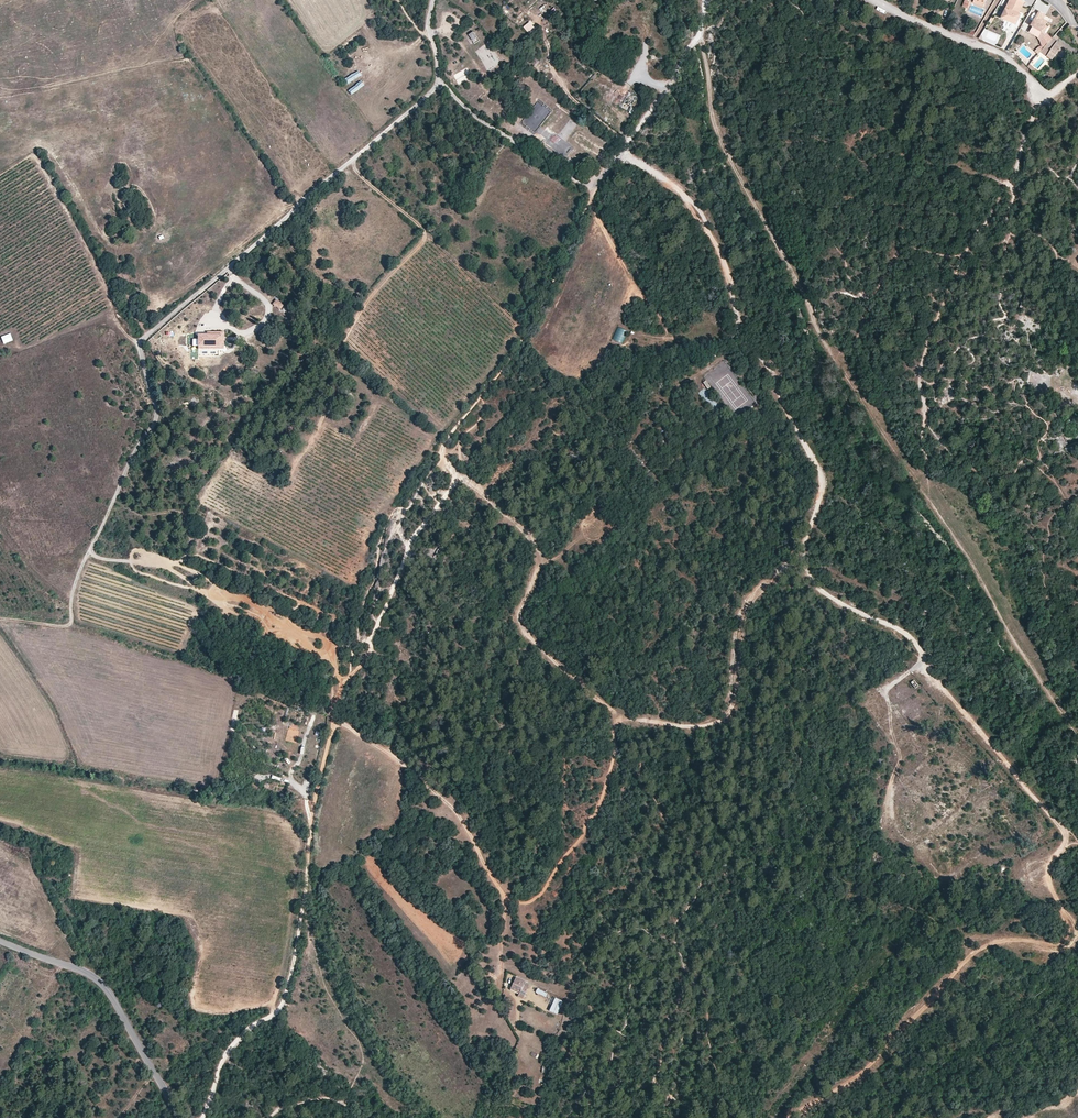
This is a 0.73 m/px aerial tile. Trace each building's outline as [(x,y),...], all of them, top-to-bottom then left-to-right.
[(1023,1),(1021,0),(1010,0),(1001,18),(1016,26),(1021,16),(1019,15),(1017,13),(1023,1)] [(1025,2),(1023,1),(1017,13),(1019,15),(1025,2)] [(1034,26),(1043,31),(1045,33),(1048,27),(1045,26),(1048,21),(1043,19),(1043,20),(1041,19),(1044,14),(1040,12),(1032,25),(1034,26)] [(523,27),(528,33),(535,28),(530,21),(523,27)] [(1040,36),(1043,31),(1034,26),(1031,31),(1040,36)] [(963,32),(973,37),(975,33),(964,28),(963,32)] [(474,45),(478,40),(472,35),(468,40),(474,45)] [(1046,46),(1052,38),(1050,35),(1042,40),(1046,46)] [(1056,41),(1052,38),(1046,46),(1044,48),(1041,52),(1044,55),(1056,41)] [(1073,53),(1058,42),(1047,56),(1053,61),(1057,55),(1066,63),(1073,53)] [(1028,67),(1036,74),(1038,72),(1030,65),(1028,67)] [(453,74),(457,84),(471,78),(466,68),(453,74)] [(621,107),(627,110),(635,95),(629,92),(621,107)] [(538,101),(521,121),(533,131),(550,112),(538,101)] [(554,135),(551,141),(556,144),(559,137),(554,135)] [(283,306),(276,300),(273,304),(280,309),(283,306)] [(612,340),(622,344),(627,331),(618,327),(612,340)] [(6,342),(6,343),(14,339),(11,331),(3,336),(6,342)] [(208,334),(199,335),(199,349),(225,348),(224,332),(212,332),(212,334),(208,334)] [(526,988),(527,984),(518,980),(515,987),(524,991),(523,994),(521,1000),(526,1002),(531,990),(526,988)] [(549,993),(539,988),(537,992),(547,997),(549,993)] [(551,1010),(558,1013),(563,1000),(557,997),(551,1010)]
